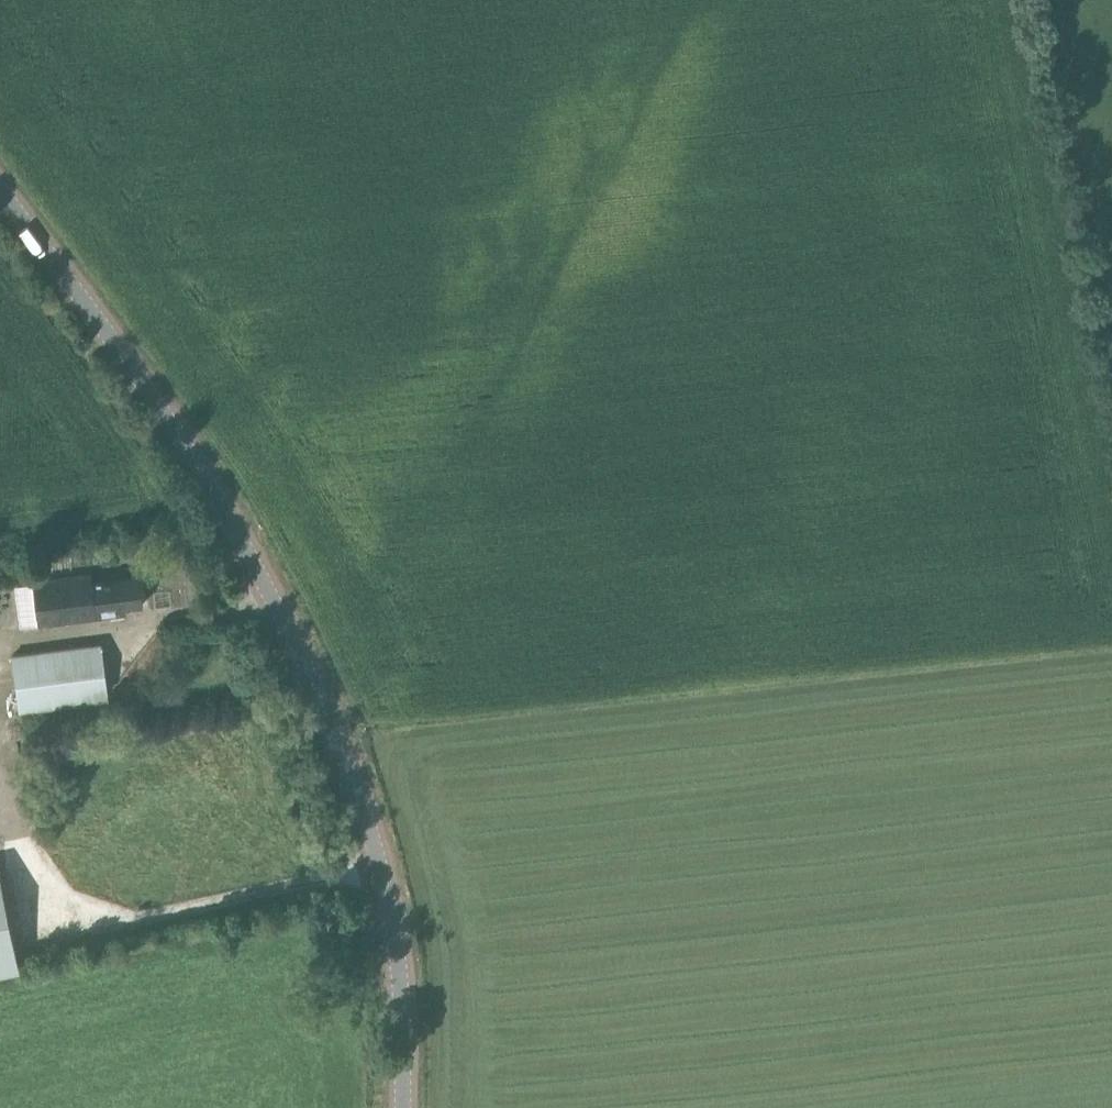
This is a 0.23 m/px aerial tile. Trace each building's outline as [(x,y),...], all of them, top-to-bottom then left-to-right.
[(91,573),(33,581),(38,624),(126,613),(125,606),(142,604),(139,576),(92,582),(91,573)] [(101,642),(11,653),(19,712),(109,700),(101,642)] [(18,963),(0,879),(0,966),(18,963)]
